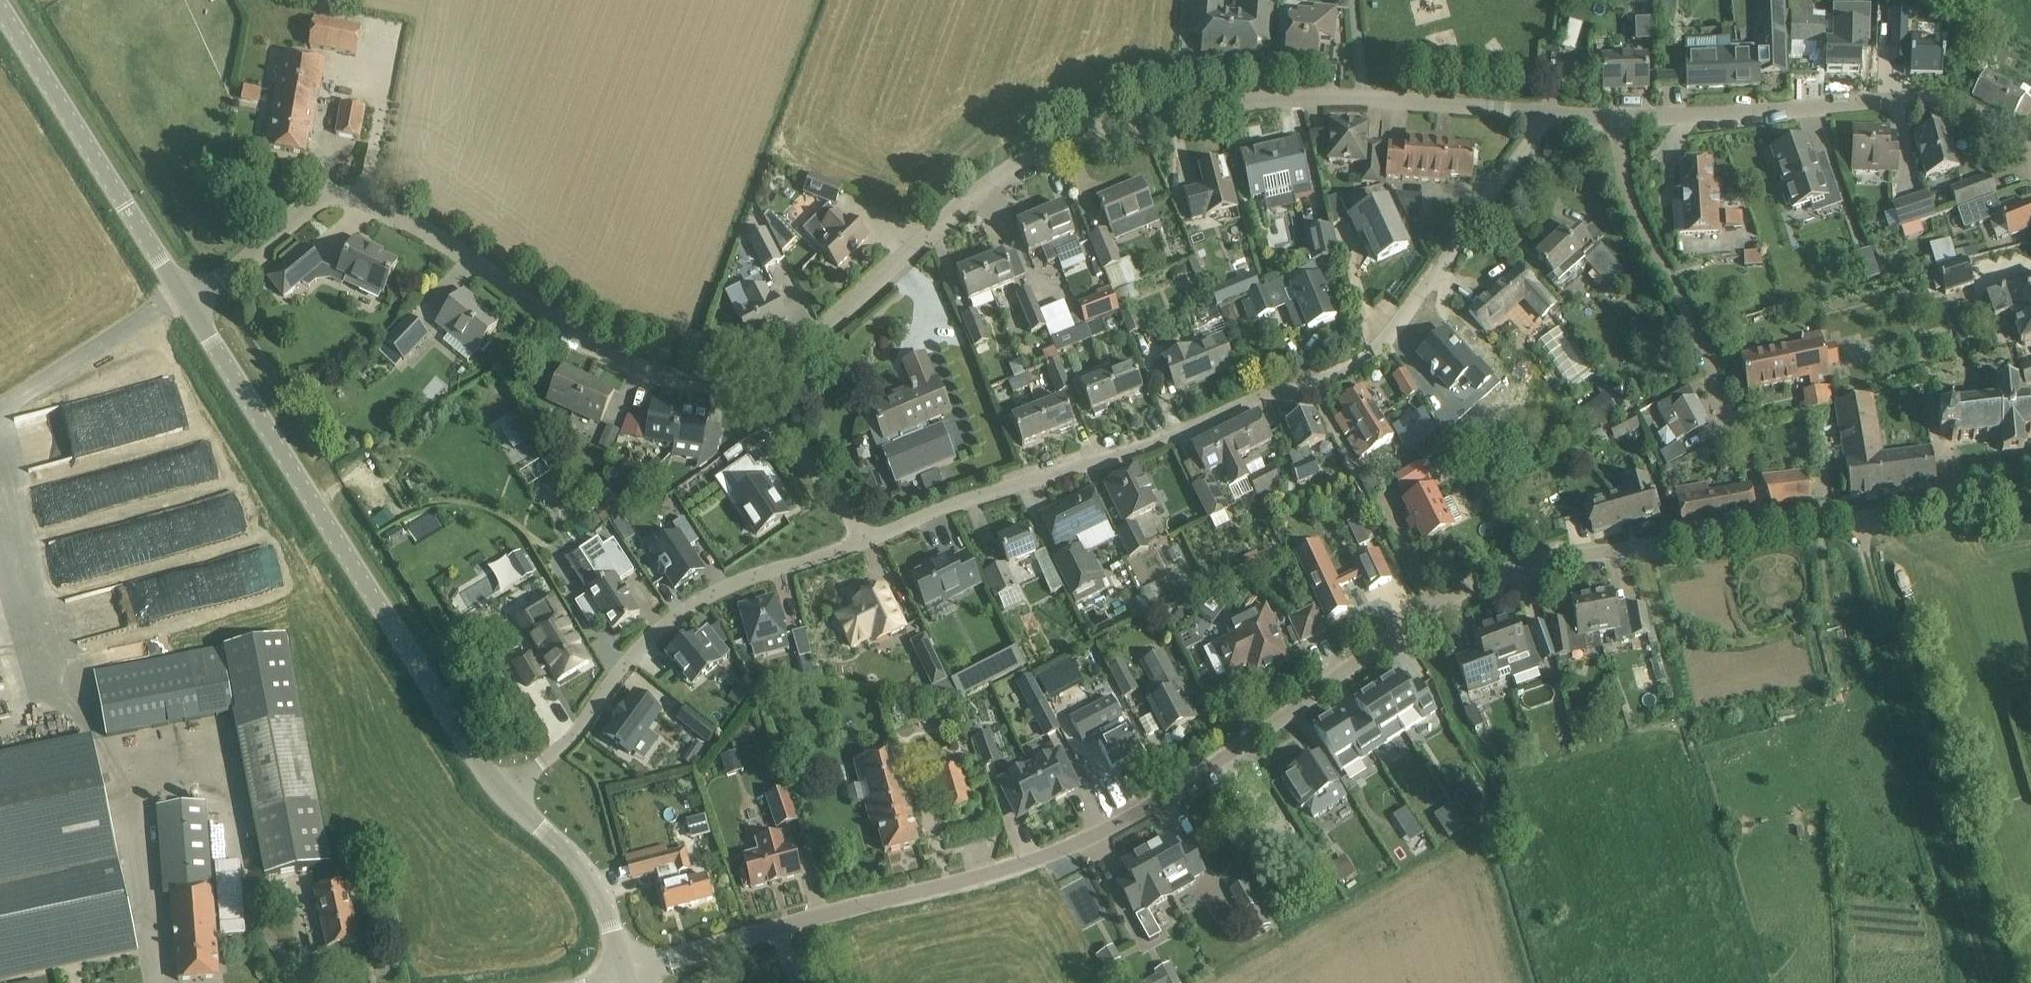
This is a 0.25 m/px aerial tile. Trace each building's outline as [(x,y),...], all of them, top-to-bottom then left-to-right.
[(1623,24),(1629,24),(1631,24),(1632,41),(1651,40),(1650,23),(1653,23),(1652,0),(1622,0),(1623,24)] [(1659,11),(1674,12),(1675,0),(1660,0),(1659,11)] [(1731,86),(1759,85),(1758,75),(1785,74),(1784,42),(1782,13),(1782,4),(1756,5),(1756,0),(1730,0),(1734,33),(1755,32),(1756,49),(1738,50),(1730,50),(1731,86)] [(1812,21),(1812,12),(1806,5),(1806,0),(1791,0),(1789,42),(1822,43),(1823,26),(1823,21),(1812,21)] [(1228,54),(1232,14),(1220,13),(1221,3),(1195,1),(1192,34),(1204,36),(1202,51),(1212,52),(1214,57),(1224,58),(1226,54),(1228,54)] [(1245,5),(1244,15),(1232,14),(1228,54),(1254,56),(1256,40),(1267,41),(1270,7),(1245,5)] [(1288,19),(1285,59),(1316,62),(1318,39),(1333,40),(1336,10),(1319,8),(1319,14),(1298,12),(1297,20),(1288,19)] [(1822,37),(1822,43),(1827,43),(1826,69),(1859,70),(1859,46),(1867,46),(1867,10),(1832,10),(1832,37),(1822,37)] [(1674,12),(1659,11),(1658,29),(1673,31),(1674,12)] [(1892,12),(1890,62),(1910,62),(1910,75),(1942,76),(1942,60),(1944,60),(1944,55),(1942,55),(1943,39),(1935,39),(1935,38),(1934,38),(1934,39),(1919,38),(1918,38),(1907,38),(1908,11),(1892,11),(1892,12)] [(1572,50),(1579,24),(1566,20),(1560,46),(1572,50)] [(314,21),(310,47),(357,55),(361,30),(314,21)] [(1436,47),(1457,42),(1454,29),(1433,34),(1436,47)] [(1702,86),(1703,87),(1731,86),(1730,50),(1730,41),(1730,40),(1685,42),(1686,84),(1698,83),(1699,86),(1702,86)] [(318,99),(325,62),(283,54),(276,91),(318,99)] [(1646,55),(1602,57),(1603,91),(1647,89),(1646,55)] [(2023,121),(2030,105),(2030,101),(2024,97),(2025,96),(1984,74),(1972,95),(2013,118),(2014,116),(2023,121)] [(237,99),(256,104),(260,89),(241,84),(237,99)] [(318,99),(276,91),(267,140),(271,140),(269,148),(305,155),(309,136),(311,137),(318,99)] [(342,103),(336,135),(360,139),(366,108),(342,103)] [(1366,143),(1367,127),(1331,125),(1328,161),(1363,163),(1362,182),(1378,183),(1381,144),(1366,143)] [(1947,125),(1913,134),(1925,178),(1959,169),(1947,125)] [(1888,130),(1853,129),(1852,154),(1852,171),(1896,172),(1897,147),(1887,147),(1888,130)] [(1386,177),(1432,180),(1435,136),(1405,134),(1404,146),(1388,145),(1386,177)] [(1432,180),(1449,181),(1449,177),(1472,178),(1474,147),(1447,145),(1447,137),(1435,136),(1432,180)] [(1237,160),(1237,159),(1236,159),(1245,196),(1246,196),(1246,195),(1249,194),(1250,200),(1251,200),(1251,199),(1292,189),(1294,198),(1293,198),(1293,199),(1311,195),(1311,194),(1309,187),(1310,186),(1306,171),(1307,171),(1304,161),(1298,139),(1297,139),(1298,140),(1267,148),(1267,145),(1267,144),(1250,148),(1250,149),(1251,148),(1252,151),(1240,154),(1240,153),(1239,153),(1240,159),(1237,160)] [(1805,139),(1772,151),(1786,192),(1782,194),(1786,206),(1790,205),(1792,209),(1810,202),(1826,196),(1837,192),(1833,178),(1821,183),(1812,158),(1805,139)] [(1184,191),(1191,220),(1237,208),(1224,159),(1198,166),(1204,186),(1184,191)] [(1673,191),(1676,236),(1720,233),(1720,223),(1725,223),(1725,225),(1742,224),(1741,211),(1724,212),(1724,217),(1719,217),(1717,183),(1712,183),(1710,161),(1680,163),(1682,190),(1673,191)] [(841,188),(811,175),(804,192),(834,205),(841,188)] [(1956,209),(1996,194),(1988,175),(1949,190),(1956,209)] [(1152,211),(1139,182),(1099,199),(1101,203),(1099,204),(1102,211),(1103,210),(1111,228),(1116,226),(1121,237),(1141,229),(1137,218),(1152,211)] [(1402,208),(1416,209),(1417,195),(1395,193),(1395,196),(1402,208)] [(1329,206),(1344,203),(1343,201),(1341,194),(1327,197),(1329,206)] [(1934,216),(1926,194),(1892,205),(1900,228),(1934,216)] [(1957,210),(1964,229),(1990,219),(1994,231),(2004,227),(2008,236),(2030,227),(2030,205),(2030,202),(2016,207),(2014,201),(1999,206),(1995,196),(1957,210)] [(1350,217),(1358,235),(1363,233),(1377,262),(1407,248),(1385,201),(1350,217)] [(1062,205),(1039,215),(1057,260),(1080,250),(1074,235),(1062,205)] [(803,230),(819,248),(838,267),(867,238),(849,219),(847,221),(838,212),(835,214),(827,206),(803,230)] [(770,229),(778,221),(769,212),(764,216),(770,229)] [(1039,215),(1016,224),(1028,254),(1041,249),(1047,264),(1057,260),(1039,215)] [(1330,226),(1305,232),(1309,251),(1298,253),(1301,267),(1315,264),(1314,261),(1337,256),(1330,226)] [(774,248),(765,230),(749,238),(764,268),(780,260),(774,248)] [(795,239),(787,230),(776,240),(782,252),(795,239)] [(1105,231),(1090,237),(1104,270),(1119,264),(1105,231)] [(1605,286),(1621,272),(1597,243),(1595,244),(1596,245),(1592,248),(1578,232),(1568,240),(1562,233),(1535,256),(1558,282),(1584,260),(1605,286)] [(354,238),(338,272),(363,285),(361,290),(378,298),(380,293),(383,294),(397,263),(381,255),(369,250),(371,246),(354,238)] [(1936,268),(1956,262),(1950,238),(1929,244),(1936,268)] [(268,278),(283,297),(322,265),(307,246),(268,278)] [(1761,252),(1744,253),(1745,267),(1761,266),(1761,252)] [(979,263),(991,293),(1014,284),(1002,253),(979,263)] [(1938,271),(1930,274),(1936,291),(1941,289),(1943,288),(1945,293),(1974,284),(1966,259),(1937,268),(1938,271)] [(968,302),(991,293),(979,263),(956,272),(968,302)] [(1520,268),(1469,312),(1485,331),(1491,339),(1507,325),(1521,340),(1553,313),(1541,296),(1543,295),(1520,268)] [(1229,302),(1248,294),(1260,289),(1253,271),(1209,288),(1217,307),(1219,306),(1229,302)] [(1290,286),(1307,327),(1307,329),(1337,317),(1319,274),(1290,286)] [(2010,313),(2020,342),(2030,338),(2030,279),(2001,289),(2002,291),(1985,297),(1993,319),(2010,313)] [(737,315),(736,316),(749,339),(785,320),(773,296),(771,298),(764,286),(757,290),(754,284),(748,282),(730,291),(728,298),(737,315)] [(1248,294),(1257,318),(1274,311),(1264,287),(1260,289),(1248,294)] [(1098,296),(1076,304),(1084,325),(1118,312),(1109,289),(1097,293),(1098,296)] [(1039,312),(1030,290),(1016,296),(1031,333),(1045,327),(1039,312)] [(460,295),(437,324),(450,334),(474,354),(479,348),(483,351),(491,340),(488,337),(498,325),(479,310),(482,306),(472,298),(463,291),(460,295)] [(1143,329),(1131,301),(1117,307),(1129,335),(1143,329)] [(1063,302),(1039,312),(1045,327),(1050,339),(1051,339),(1070,331),(1084,326),(1079,313),(1069,317),(1063,302)] [(1220,310),(1226,325),(1237,320),(1231,305),(1220,310)] [(962,318),(974,348),(988,342),(976,312),(962,318)] [(387,344),(379,352),(395,367),(403,359),(404,360),(428,335),(409,317),(386,342),(387,344)] [(1102,321),(1087,327),(1091,338),(1106,332),(1102,321)] [(1084,326),(1070,331),(1075,344),(1091,338),(1087,327),(1086,325),(1084,326)] [(1557,326),(1536,339),(1569,390),(1590,376),(1557,326)] [(1444,333),(1419,356),(1433,371),(1430,373),(1433,377),(1436,374),(1449,390),(1465,376),(1477,390),(1490,379),(1477,364),(1474,366),(1459,350),(1460,350),(1454,343),(1453,343),(1444,333)] [(1830,380),(1820,333),(1800,337),(1801,345),(1754,355),(1753,351),(1739,354),(1747,390),(1808,377),(1810,385),(1830,380)] [(1232,367),(1220,338),(1191,350),(1191,348),(1164,359),(1176,389),(1232,367)] [(949,412),(936,382),(935,382),(924,354),(903,363),(913,387),(910,388),(911,392),(872,408),(887,448),(881,450),(896,485),(956,461),(955,459),(953,460),(941,428),(943,427),(942,426),(931,430),(927,421),(949,412)] [(1070,388),(1059,360),(1046,366),(1057,393),(1070,388)] [(1132,364),(1106,374),(1117,402),(1143,391),(1132,364)] [(2019,369),(2022,378),(2016,379),(2016,378),(1996,381),(1997,396),(1954,401),(1954,399),(1940,400),(1941,410),(1940,411),(1940,413),(1937,413),(1940,434),(1949,433),(1948,435),(1949,439),(1951,441),(1955,441),(1957,439),(1960,439),(1960,441),(2001,436),(2002,452),(2023,449),(2023,443),(2027,441),(2026,436),(2022,434),(2030,432),(2030,397),(2028,396),(2025,396),(2025,386),(2030,384),(2030,365),(2019,369)] [(548,399),(574,411),(588,379),(562,367),(548,399)] [(1405,370),(1393,377),(1406,400),(1417,393),(1405,370)] [(1105,406),(1117,402),(1106,374),(1080,385),(1091,412),(1093,411),(1095,416),(1107,411),(1105,406)] [(1029,387),(1024,376),(1009,382),(1013,393),(1029,387)] [(574,411),(599,422),(614,391),(588,379),(574,411)] [(82,449),(179,428),(169,380),(72,400),(82,449)] [(1806,403),(1800,404),(1802,411),(1833,405),(1829,387),(1803,392),(1806,403)] [(1345,435),(1355,429),(1379,415),(1362,388),(1338,402),(1344,412),(1334,418),(1345,435)] [(1657,407),(1675,441),(1708,423),(1689,389),(1657,407)] [(1037,408),(1048,436),(1074,425),(1063,398),(1037,408)] [(1850,497),(1871,494),(1936,486),(1932,454),(1883,460),(1875,399),(1838,404),(1850,497)] [(645,438),(674,443),(680,409),(652,404),(649,420),(645,438)] [(1048,436),(1037,408),(1011,419),(1022,446),(1048,436)] [(680,409),(674,443),(688,446),(685,459),(699,462),(698,468),(716,455),(718,446),(703,443),(706,424),(707,420),(708,414),(680,409)] [(1287,446),(1294,443),(1298,451),(1308,448),(1325,441),(1312,411),(1285,422),(1286,425),(1279,428),(1287,446)] [(1257,413),(1224,430),(1239,458),(1272,442),(1268,435),(1257,413)] [(1423,413),(1389,433),(1393,439),(1398,435),(1406,449),(1435,432),(1423,413)] [(631,416),(629,416),(627,415),(621,434),(626,434),(630,432),(633,420),(631,416)] [(1348,440),(1359,459),(1393,439),(1389,433),(1379,415),(1355,429),(1358,434),(1348,440)] [(1634,416),(1609,429),(1615,441),(1640,428),(1634,416)] [(638,421),(636,432),(639,437),(645,438),(649,420),(641,418),(638,421)] [(608,426),(604,436),(615,441),(620,431),(608,426)] [(1224,430),(1192,447),(1198,459),(1203,469),(1207,476),(1210,474),(1223,467),(1231,481),(1233,486),(1245,480),(1249,478),(1239,458),(1224,430)] [(1684,455),(1679,444),(1659,453),(1664,464),(1684,455)] [(740,445),(727,455),(731,461),(745,452),(740,445)] [(1308,448),(1298,451),(1290,454),(1289,456),(1295,471),(1292,472),(1297,484),(1319,475),(1308,448)] [(1737,465),(1732,450),(1719,454),(1725,469),(1737,465)] [(748,457),(725,472),(739,493),(732,498),(757,535),(787,515),(770,491),(780,484),(764,460),(754,467),(748,457)] [(1427,479),(1419,463),(1395,477),(1403,493),(1404,492),(1408,500),(1404,502),(1424,541),(1451,527),(1450,524),(1460,519),(1450,499),(1440,504),(1432,488),(1430,489),(1426,480),(1427,479)] [(1273,468),(1250,479),(1258,494),(1280,483),(1273,468)] [(1149,495),(1154,493),(1147,479),(1142,481),(1136,469),(1105,484),(1123,523),(1155,507),(1149,495)] [(936,470),(920,477),(925,490),(942,483),(936,470)] [(1811,501),(1807,471),(1761,478),(1771,507),(1811,501)] [(1359,480),(1366,492),(1380,484),(1373,472),(1359,480)] [(1586,505),(1591,522),(1594,533),(1657,514),(1646,476),(1622,483),(1625,494),(1586,505)] [(1209,518),(1221,512),(1224,510),(1225,510),(1209,480),(1194,488),(1209,518)] [(1755,514),(1749,486),(1707,494),(1706,485),(1676,490),(1683,527),(1755,514)] [(1105,522),(1090,492),(1041,516),(1057,549),(1072,541),(1071,539),(1105,522)] [(167,548),(241,530),(233,495),(178,508),(180,520),(161,524),(167,548)] [(387,509),(378,515),(384,525),(394,519),(387,509)] [(1221,512),(1209,518),(1216,530),(1230,523),(1224,512),(1224,510),(1221,512)] [(672,525),(678,534),(651,553),(674,589),(703,571),(688,548),(698,542),(683,518),(672,525)] [(622,519),(614,524),(625,541),(633,536),(622,519)] [(1565,531),(1563,520),(1553,523),(1555,534),(1565,531)] [(582,522),(572,529),(578,538),(589,532),(582,522)] [(1129,557),(1148,548),(1136,523),(1117,532),(1129,557)] [(399,527),(386,534),(390,541),(403,533),(399,527)] [(1045,549),(1036,553),(1026,529),(998,541),(1009,564),(1034,554),(1051,594),(1062,589),(1045,549)] [(579,551),(601,585),(588,593),(588,594),(576,603),(588,622),(601,613),(613,631),(619,627),(621,630),(635,621),(633,618),(639,614),(619,582),(634,572),(613,540),(603,547),(598,539),(579,551)] [(1359,570),(1337,580),(1319,540),(1295,552),(1327,619),(1347,610),(1337,588),(1362,576),(1359,570)] [(1079,549),(1054,561),(1062,579),(1070,596),(1071,595),(1073,595),(1077,604),(1106,589),(1101,580),(1103,579),(1091,554),(1084,557),(1079,549)] [(1256,551),(1243,557),(1248,567),(1261,561),(1256,551)] [(1377,551),(1355,561),(1359,570),(1362,576),(1369,590),(1391,580),(1377,551)] [(532,573),(524,559),(520,552),(510,558),(522,579),(532,573)] [(949,555),(935,562),(925,567),(926,570),(911,577),(918,592),(917,595),(921,603),(924,604),(925,606),(951,594),(952,596),(979,583),(965,554),(952,560),(949,555)] [(1014,588),(1005,565),(986,573),(996,596),(1014,588)] [(856,608),(837,617),(852,647),(869,638),(872,644),(875,643),(891,635),(905,628),(885,587),(870,594),(854,602),(856,608)] [(1613,590),(1591,594),(1599,634),(1613,631),(1615,641),(1648,635),(1652,657),(1660,655),(1652,628),(1648,629),(1644,605),(1616,610),(1613,590)] [(1599,634),(1591,594),(1570,598),(1574,618),(1564,620),(1564,619),(1550,621),(1556,657),(1586,652),(1583,637),(1599,634)] [(589,663),(562,619),(563,618),(550,597),(526,612),(538,632),(530,636),(542,657),(534,661),(529,653),(513,663),(527,686),(543,677),(541,672),(549,667),(558,682),(589,663)] [(754,660),(766,656),(762,643),(785,636),(774,598),(739,608),(754,660)] [(1324,632),(1312,608),(1288,619),(1300,643),(1324,632)] [(1232,636),(1213,645),(1227,675),(1249,665),(1255,678),(1288,662),(1279,642),(1282,641),(1268,611),(1249,620),(1247,615),(1226,625),(1232,636)] [(1513,616),(1493,624),(1512,675),(1533,667),(1531,662),(1542,658),(1543,662),(1554,659),(1553,654),(1550,641),(1543,623),(1530,627),(1531,631),(1520,635),(1519,632),(1513,616)] [(692,686),(730,654),(723,645),(729,640),(720,622),(710,630),(707,627),(684,646),(681,643),(666,655),(692,686)] [(1480,650),(1456,659),(1468,693),(1499,681),(1498,680),(1512,675),(1507,662),(1493,624),(1473,631),(1480,650)] [(805,630),(791,633),(799,658),(804,676),(815,678),(810,655),(805,630)] [(233,712),(265,878),(328,865),(284,637),(238,645),(250,709),(233,712)] [(250,709),(238,645),(94,671),(105,735),(233,712),(250,709)] [(1016,648),(999,657),(1008,673),(1024,665),(1016,648)] [(933,686),(946,680),(933,653),(920,660),(933,686)] [(1196,717),(1162,653),(1142,663),(1160,696),(1149,702),(1165,733),(1196,717)] [(1044,699),(1077,686),(1067,660),(1033,674),(1044,699)] [(1109,668),(1124,697),(1139,690),(1123,661),(1109,668)] [(951,681),(954,689),(959,697),(977,688),(968,672),(951,681)] [(748,694),(752,688),(746,674),(737,686),(748,694)] [(1409,693),(1397,674),(1376,688),(1404,732),(1436,711),(1420,686),(1409,693)] [(1404,732),(1376,688),(1355,701),(1367,720),(1357,726),(1373,751),(1404,732)] [(634,693),(604,735),(630,754),(660,712),(634,693)] [(1109,696),(1070,717),(1082,741),(1097,732),(1099,737),(1096,739),(1111,768),(1140,753),(1109,696)] [(1031,711),(1046,737),(1059,730),(1045,703),(1031,711)] [(1464,710),(1467,718),(1475,730),(1483,727),(1475,706),(1464,710)] [(686,709),(678,719),(696,734),(704,725),(686,709)] [(1335,714),(1313,728),(1342,772),(1373,751),(1357,726),(1347,733),(1335,714)] [(998,762),(988,733),(973,738),(984,767),(998,762)] [(0,758),(0,886),(118,861),(92,738),(0,758)] [(895,751),(855,761),(861,786),(868,784),(872,800),(865,801),(872,825),(877,824),(885,852),(917,843),(910,815),(912,814),(895,751)] [(688,752),(681,761),(689,767),(696,758),(688,752)] [(736,753),(721,758),(724,769),(739,764),(736,753)] [(1037,765),(1030,769),(1047,801),(1053,798),(1055,801),(1068,795),(1066,791),(1074,787),(1058,755),(1050,759),(1048,755),(1035,762),(1037,765)] [(1318,756),(1308,762),(1308,761),(1281,778),(1301,809),(1306,806),(1314,817),(1345,797),(1318,756)] [(973,803),(961,765),(937,773),(949,811),(973,803)] [(1040,804),(1047,801),(1030,769),(1023,772),(1022,769),(1009,775),(1010,779),(1002,783),(1019,815),(1027,811),(1029,814),(1042,808),(1040,804)] [(767,797),(777,827),(796,821),(786,791),(767,797)] [(178,981),(219,977),(203,804),(155,808),(164,894),(171,894),(178,981)] [(1406,806),(1398,811),(1405,823),(1414,818),(1406,806)] [(1450,806),(1439,813),(1446,823),(1456,816),(1450,806)] [(688,822),(692,839),(709,835),(705,818),(688,822)] [(1312,824),(1301,831),(1325,868),(1336,860),(1312,824)] [(784,846),(781,836),(756,842),(758,854),(742,858),(744,870),(741,871),(744,888),(751,886),(752,888),(769,884),(770,885),(783,881),(782,880),(800,875),(791,844),(784,846)] [(1203,872),(1188,844),(1175,851),(1169,839),(1146,851),(1171,896),(1194,884),(1191,879),(1203,872)] [(656,872),(667,911),(712,899),(706,876),(681,883),(678,873),(690,870),(684,850),(667,855),(667,854),(645,860),(649,874),(656,872)] [(1130,877),(1118,883),(1134,911),(1144,905),(1147,910),(1171,896),(1146,851),(1123,864),(1130,877)] [(137,950),(118,861),(0,886),(0,979),(137,950)] [(346,882),(314,890),(327,948),(359,941),(346,882)] [(1232,890),(1247,916),(1260,908),(1245,882),(1232,890)] [(1272,927),(1260,908),(1247,916),(1242,918),(1254,938),(1272,927)] [(1147,910),(1135,917),(1149,941),(1161,935),(1147,910)] [(1109,949),(1096,956),(1103,968),(1116,961),(1109,949)] [(1145,981),(1146,982),(1179,982),(1173,972),(1168,963),(1154,971),(1156,975),(1145,981)]
